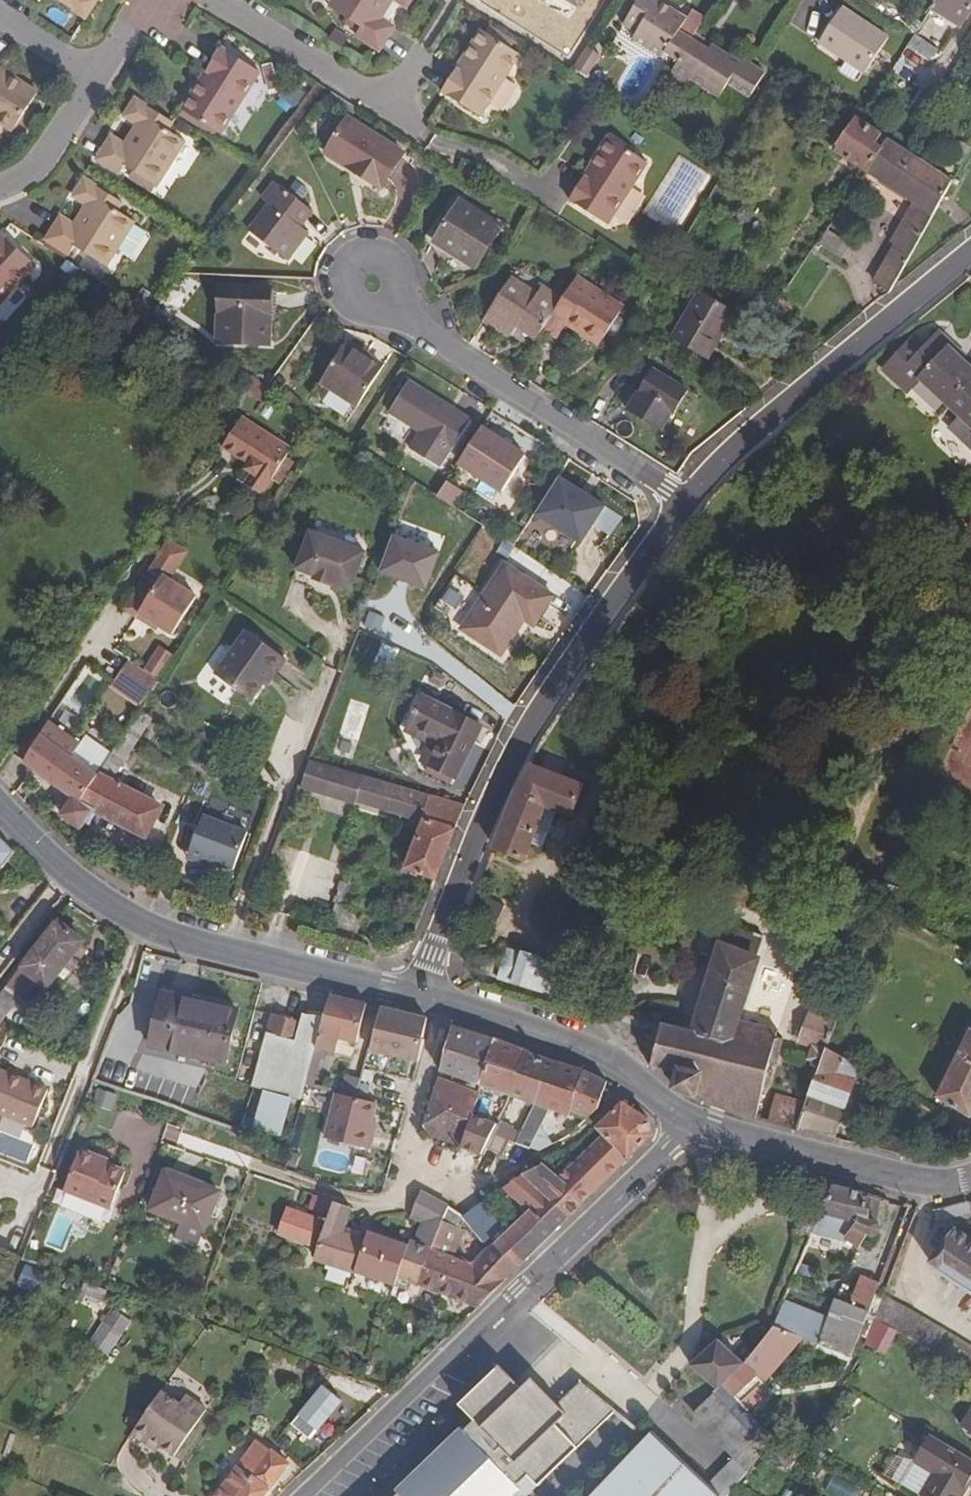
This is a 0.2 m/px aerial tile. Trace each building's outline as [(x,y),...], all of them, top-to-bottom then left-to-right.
[(84,17),(95,1),(94,0),(58,0),(84,17)] [(327,8),(359,28),(355,37),(378,52),(393,30),(381,21),(390,7),(386,4),(388,0),(333,0),(327,8)] [(394,1),(406,9),(412,0),(393,0),(394,1)] [(683,26),(688,19),(659,1),(660,0),(641,0),(630,18),(642,27),(637,34),(633,40),(662,59),(666,53),(674,59),(680,49),(686,52),(694,41),(680,32),(683,26)] [(970,9),(970,0),(939,0),(932,11),(960,27),(970,9)] [(889,39),(843,9),(821,46),(867,75),(889,39)] [(642,27),(630,18),(624,25),(637,34),(642,27)] [(697,35),(683,26),(680,32),(694,41),(697,35)] [(464,68),(460,66),(441,92),(479,116),(519,57),(481,34),(467,56),(470,58),(464,68)] [(697,35),(694,41),(708,50),(712,45),(697,35)] [(602,37),(579,71),(586,76),(608,41),(602,37)] [(729,86),(749,98),(765,74),(743,60),(740,63),(712,45),(708,50),(694,41),(686,52),(680,49),(674,59),(680,63),(671,77),(688,88),(692,81),(708,92),(713,84),(725,92),(729,86)] [(201,88),(198,86),(183,109),(220,131),(257,72),(221,49),(203,78),(206,80),(201,88)] [(467,56),(460,66),(464,68),(470,58),(467,56)] [(7,72),(0,67),(0,120),(15,130),(39,92),(17,79),(15,82),(5,76),(7,72)] [(17,79),(7,72),(5,76),(15,82),(17,79)] [(755,107),(760,110),(777,81),(772,79),(755,107)] [(740,112),(749,98),(729,86),(725,92),(713,84),(708,92),(740,112)] [(140,133),(135,130),(125,144),(113,136),(98,160),(120,174),(126,166),(157,186),(185,142),(169,131),(174,124),(137,99),(126,117),(138,125),(142,128),(140,133)] [(865,172),(889,138),(866,123),(856,117),(835,152),(865,172)] [(349,119),(326,154),(381,189),(403,153),(349,119)] [(889,138),(865,172),(913,203),(891,242),(895,244),(873,283),(888,292),(952,179),(909,151),(889,138)] [(591,174),(586,171),(567,200),(606,224),(646,166),(607,140),(592,163),(597,166),(591,174)] [(679,158),(649,210),(675,228),(707,176),(679,158)] [(592,163),(586,171),(591,174),(597,166),(592,163)] [(89,211),(85,209),(75,223),(61,215),(46,238),(70,253),(76,245),(107,265),(135,221),(118,211),(124,203),(85,179),(75,195),(88,204),(92,206),(89,211)] [(313,213),(275,182),(262,200),(269,206),(249,233),(287,262),(308,234),(302,228),(313,213)] [(458,201),(432,242),(476,270),(502,229),(458,201)] [(849,245),(828,230),(818,244),(840,259),(849,245)] [(33,264),(0,237),(0,303),(33,264)] [(561,300),(542,329),(557,339),(566,326),(597,346),(622,308),(576,278),(561,300)] [(542,329),(561,300),(542,288),(537,295),(512,279),(485,321),(511,337),(516,329),(535,341),(542,329)] [(270,291),(221,289),(218,343),(269,345),(270,291)] [(699,292),(670,339),(707,361),(735,313),(699,292)] [(792,305),(780,296),(772,307),(785,315),(792,305)] [(970,377),(970,371),(955,355),(958,351),(940,335),(908,368),(948,405),(970,377)] [(382,369),(346,345),(321,382),(358,406),(382,369)] [(652,370),(627,412),(659,431),(669,414),(673,417),(688,392),(652,370)] [(257,400),(266,387),(250,377),(242,391),(257,400)] [(948,405),(970,425),(970,377),(948,405)] [(470,422),(410,383),(389,414),(419,433),(410,448),(441,468),(470,422)] [(266,387),(257,400),(263,404),(271,391),(267,387),(266,387)] [(254,472),(244,487),(261,498),(290,452),(240,420),(224,443),(247,458),(243,465),(254,472)] [(480,429),(457,465),(500,493),(523,456),(480,429)] [(233,480),(244,487),(254,472),(243,465),(233,480)] [(604,507),(557,478),(532,517),(579,545),(591,526),(604,507)] [(445,484),(435,498),(449,507),(459,493),(445,484)] [(604,507),(591,526),(609,536),(621,517),(604,507)] [(365,551),(311,531),(296,571),(315,577),(313,581),(330,586),(331,584),(351,590),(365,551)] [(122,608),(147,625),(149,621),(158,626),(171,636),(196,597),(168,579),(186,551),(167,539),(149,566),(141,579),(122,608)] [(392,539),(379,572),(397,579),(398,577),(407,580),(407,582),(425,589),(438,556),(392,539)] [(553,598),(506,566),(462,632),(500,656),(524,621),(533,627),(553,598)] [(155,630),(158,626),(149,621),(147,625),(155,630)] [(286,660),(247,630),(215,675),(250,701),(271,674),(274,676),(286,660)] [(154,659),(167,668),(174,658),(160,649),(154,659)] [(167,668),(154,659),(146,673),(158,681),(167,668)] [(158,683),(127,663),(113,686),(143,706),(158,683)] [(480,729),(423,700),(411,726),(439,741),(429,765),(455,777),(480,729)] [(80,803),(95,812),(146,839),(163,808),(110,782),(151,717),(140,710),(113,753),(98,776),(80,803)] [(23,763),(33,771),(74,799),(68,808),(62,817),(79,830),(84,823),(89,826),(95,812),(80,803),(98,776),(73,757),(81,744),(48,723),(40,735),(23,763)] [(113,753),(86,736),(81,744),(73,757),(98,776),(113,753)] [(422,818),(427,796),(309,761),(298,789),(421,824),(403,870),(434,882),(456,828),(422,818)] [(583,784),(530,763),(516,789),(494,847),(525,858),(531,844),(540,847),(556,810),(571,816),(583,784)] [(74,799),(33,771),(28,779),(68,808),(74,799)] [(422,818),(456,828),(464,807),(427,796),(422,818)] [(205,816),(190,854),(217,864),(235,871),(249,834),(205,816)] [(0,837),(0,867),(2,868),(14,853),(0,837)] [(216,869),(217,864),(190,854),(189,858),(216,869)] [(368,888),(343,881),(329,927),(354,933),(368,888)] [(504,900),(478,890),(471,909),(497,918),(504,900)] [(890,912),(878,906),(872,924),(881,927),(890,912)] [(16,1005),(20,1008),(38,984),(48,991),(60,976),(64,979),(85,952),(81,948),(84,943),(57,922),(0,997),(0,1026),(16,1005)] [(730,1039),(737,1019),(763,938),(726,926),(692,1030),(730,1039)] [(541,992),(552,964),(553,963),(539,958),(540,956),(520,950),(520,953),(506,949),(505,953),(494,954),(479,961),(476,971),(541,992)] [(577,972),(552,964),(541,992),(569,1001),(575,980),(577,972)] [(237,1010),(163,994),(150,1049),(225,1065),(237,1010)] [(276,996),(271,1015),(300,1023),(303,1015),(306,1003),(276,996)] [(366,1007),(329,998),(324,1019),(316,1049),(336,1054),(339,1043),(355,1046),(366,1007)] [(427,1021),(380,1010),(369,1048),(419,1062),(424,1039),(423,1039),(427,1021)] [(820,1068),(827,1050),(837,1022),(810,1012),(798,1043),(811,1049),(808,1059),(820,1068)] [(308,1081),(316,1049),(324,1019),(303,1015),(300,1023),(271,1015),(250,1086),(255,1088),(263,1090),(253,1128),(277,1135),(288,1096),(303,1100),(308,1081)] [(778,1031),(737,1019),(730,1039),(692,1030),(662,1023),(661,1027),(652,1063),(678,1071),(674,1087),(755,1118),(778,1031)] [(481,1087),(495,1041),(452,1027),(440,1074),(465,1082),(464,1088),(439,1079),(421,1125),(426,1134),(459,1149),(472,1117),(483,1088),(481,1087)] [(970,1111),(970,1036),(936,1097),(968,1116),(970,1111)] [(510,1098),(525,1052),(495,1041),(481,1087),(483,1088),(510,1098)] [(827,1050),(820,1068),(808,1099),(796,1130),(835,1138),(859,1069),(827,1050)] [(535,1106),(553,1061),(525,1052),(510,1098),(535,1106)] [(596,1113),(607,1083),(581,1071),(553,1061),(535,1106),(514,1145),(529,1149),(551,1112),(568,1118),(570,1115),(587,1121),(596,1113)] [(47,1092),(0,1073),(0,1116),(0,1115),(33,1128),(47,1092)] [(370,1127),(376,1100),(356,1094),(338,1089),(326,1134),(369,1145),(374,1128),(370,1127)] [(769,1122),(796,1130),(808,1099),(777,1090),(769,1122)] [(602,1136),(627,1161),(653,1135),(648,1117),(624,1104),(597,1130),(602,1136)] [(485,1150),(496,1126),(472,1117),(459,1149),(482,1157),(485,1150)] [(501,1157),(509,1143),(517,1127),(501,1118),(496,1126),(485,1150),(501,1157)] [(627,1161),(602,1136),(581,1156),(606,1181),(627,1161)] [(96,1165),(98,1160),(81,1154),(65,1193),(112,1211),(126,1175),(107,1169),(96,1165)] [(570,1217),(606,1181),(581,1156),(560,1178),(541,1165),(525,1175),(570,1217)] [(109,1164),(98,1160),(96,1165),(107,1169),(109,1164)] [(220,1193),(165,1172),(150,1212),(204,1233),(220,1193)] [(514,1273),(570,1217),(525,1175),(503,1190),(527,1212),(491,1247),(514,1273)] [(832,1187),(819,1216),(813,1231),(845,1239),(860,1246),(866,1235),(872,1238),(878,1236),(881,1229),(879,1223),(869,1219),(872,1198),(832,1187)] [(421,1287),(440,1233),(449,1208),(421,1193),(411,1219),(422,1224),(414,1244),(410,1242),(408,1248),(368,1235),(366,1240),(344,1233),(351,1210),(313,1197),(308,1210),(329,1218),(314,1262),(393,1288),(397,1279),(421,1287)] [(501,1229),(482,1204),(465,1217),(487,1242),(501,1229)] [(970,1212),(967,1204),(946,1208),(949,1219),(970,1212)] [(58,1206),(43,1245),(70,1255),(84,1216),(58,1206)] [(318,1221),(287,1210),(278,1235),(310,1246),(318,1221)] [(810,1237),(813,1231),(819,1216),(805,1210),(796,1231),(810,1237)] [(953,1230),(930,1262),(942,1270),(940,1272),(970,1292),(970,1242),(953,1230)] [(841,1249),(845,1239),(813,1231),(810,1237),(809,1239),(822,1244),(841,1249)] [(514,1273),(491,1247),(472,1264),(445,1254),(451,1237),(440,1233),(421,1287),(477,1309),(514,1273)] [(822,1244),(809,1239),(772,1326),(788,1332),(802,1299),(821,1306),(807,1339),(851,1356),(879,1284),(862,1278),(850,1305),(835,1300),(820,1294),(829,1271),(813,1264),(822,1244)] [(850,1305),(862,1278),(847,1273),(835,1300),(850,1305)] [(103,1304),(109,1291),(89,1281),(83,1294),(103,1304)] [(874,1319),(891,1329),(970,1377),(970,1346),(883,1294),(874,1319)] [(131,1322),(115,1310),(90,1344),(107,1357),(131,1322)] [(891,1329),(874,1319),(864,1344),(879,1352),(891,1329)] [(788,1332),(772,1326),(760,1346),(775,1360),(792,1333),(788,1332)] [(766,1456),(779,1442),(738,1404),(720,1388),(741,1365),(716,1342),(694,1367),(718,1389),(692,1417),(735,1456),(708,1485),(650,1433),(592,1495),(729,1495),(766,1456)] [(720,1388),(738,1404),(748,1393),(745,1390),(775,1360),(760,1346),(741,1365),(720,1388)] [(525,1495),(522,1492),(533,1481),(542,1491),(618,1415),(583,1380),(559,1404),(534,1379),(523,1389),(501,1367),(462,1406),(477,1421),(466,1431),(464,1428),(400,1492),(401,1494),(399,1495),(523,1495),(525,1495)] [(325,1382),(295,1420),(314,1437),(344,1399),(325,1382)] [(179,1404),(162,1392),(133,1434),(145,1443),(148,1438),(173,1456),(206,1411),(185,1395),(179,1404)] [(779,1442),(766,1456),(790,1467),(800,1451),(776,1435),(779,1442)] [(929,1435),(914,1461),(933,1473),(921,1495),(922,1495),(960,1495),(970,1477),(970,1459),(929,1435)] [(291,1466),(260,1441),(217,1495),(267,1495),(291,1466)] [(826,1495),(829,1495),(859,1495),(862,1487),(834,1475),(826,1495)] [(542,1491),(533,1481),(522,1492),(525,1495),(523,1495),(548,1495),(542,1491)]
